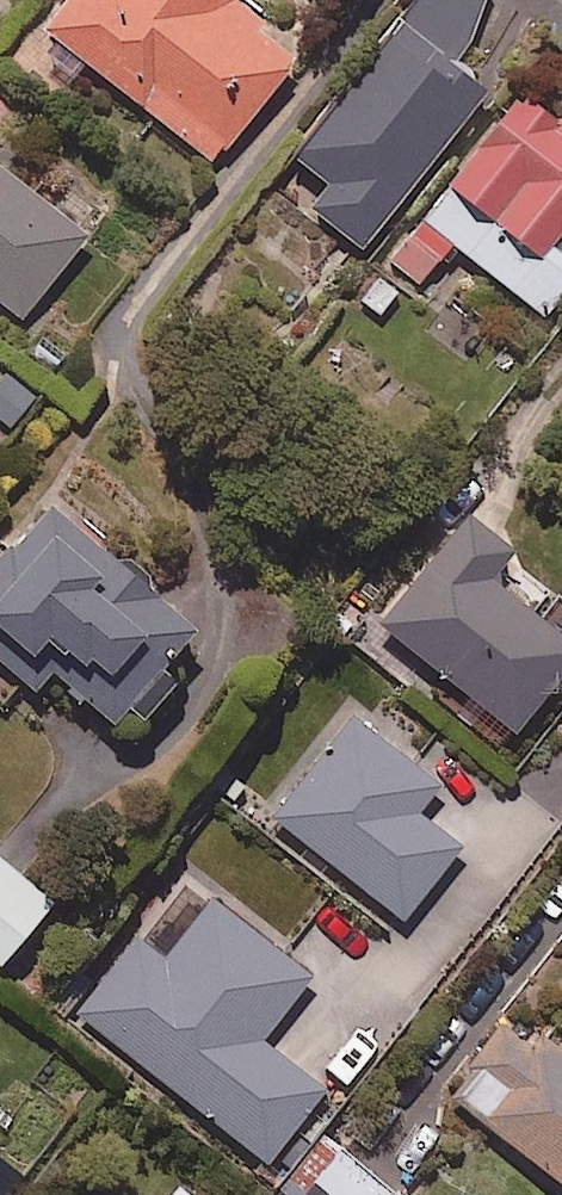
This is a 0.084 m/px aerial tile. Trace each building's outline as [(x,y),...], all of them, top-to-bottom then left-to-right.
[(218,0),(78,0),(47,41),(217,171),(300,62),(218,0)] [(489,100),(402,31),(277,187),(363,257),(489,100)] [(524,102),(391,264),(421,289),(454,249),(545,323),(561,303),(561,258),(556,253),(561,245),(561,133),(524,102)] [(24,328),(87,244),(0,178),(0,310),(24,328)] [(462,503),(374,611),(468,688),(453,705),(493,738),(561,653),(561,599),(498,546),(505,538),(462,503)] [(49,509),(0,563),(0,670),(38,704),(56,685),(128,751),(178,696),(164,683),(199,645),(49,509)] [(433,776),(349,711),(270,812),(399,912),(456,838),(411,804),(433,776)] [(0,854),(0,943),(44,890),(0,854)] [(306,969),(209,894),(164,952),(138,932),(76,1011),(261,1154),(318,1081),(256,1033),(306,969)] [(514,1001),(447,1086),(561,1177),(561,1039),(514,1001)] [(323,1131),(281,1182),(297,1194),(386,1194),(392,1188),(323,1131)] [(0,1152),(0,1192),(20,1169),(0,1152)] [(176,1180),(164,1194),(195,1194),(176,1180)]
